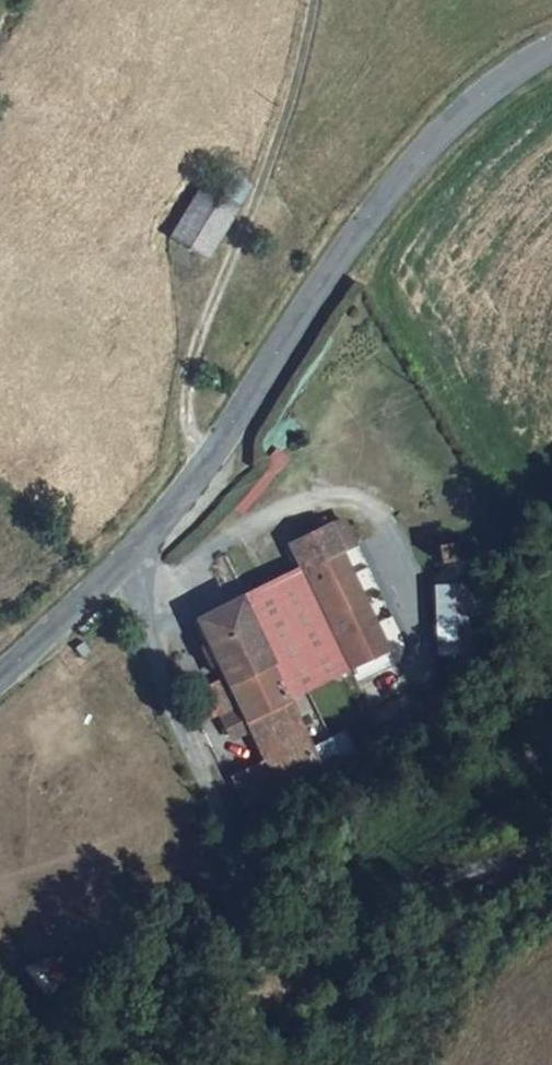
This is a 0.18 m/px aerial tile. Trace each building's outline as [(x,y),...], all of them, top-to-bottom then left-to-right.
[(188,203),(158,249),(193,272),(222,228),(188,203)] [(338,539),(325,545),(337,570),(350,564),(338,539)] [(325,545),(284,565),(297,590),(337,570),(325,545)] [(292,592),(234,611),(285,717),(384,672),(337,570),(297,590),(292,592)] [(468,581),(434,583),(438,670),(473,668),(468,581)] [(253,775),(222,788),(239,820),(316,782),(318,787),(343,774),(334,751),(306,762),(285,717),(234,611),(186,634),(213,692),(224,715),(236,741),(253,775)]
